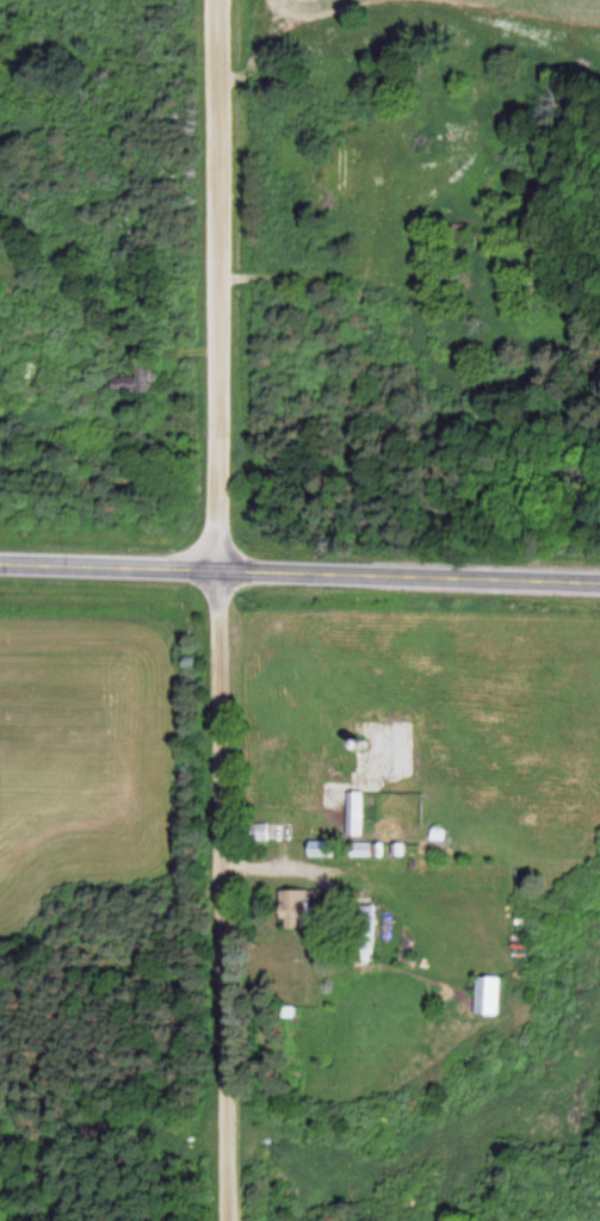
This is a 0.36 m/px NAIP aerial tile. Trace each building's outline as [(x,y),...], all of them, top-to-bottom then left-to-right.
[(364,793),(349,793),(349,837),(364,837),(364,793)] [(249,826),(249,841),(270,841),(270,826),(249,826)] [(309,931),(309,892),(279,892),(279,931),(309,931)] [(376,965),(376,907),(353,907),(353,965),(376,965)] [(475,1017),(498,1017),(498,978),(475,978),(475,1017)]
